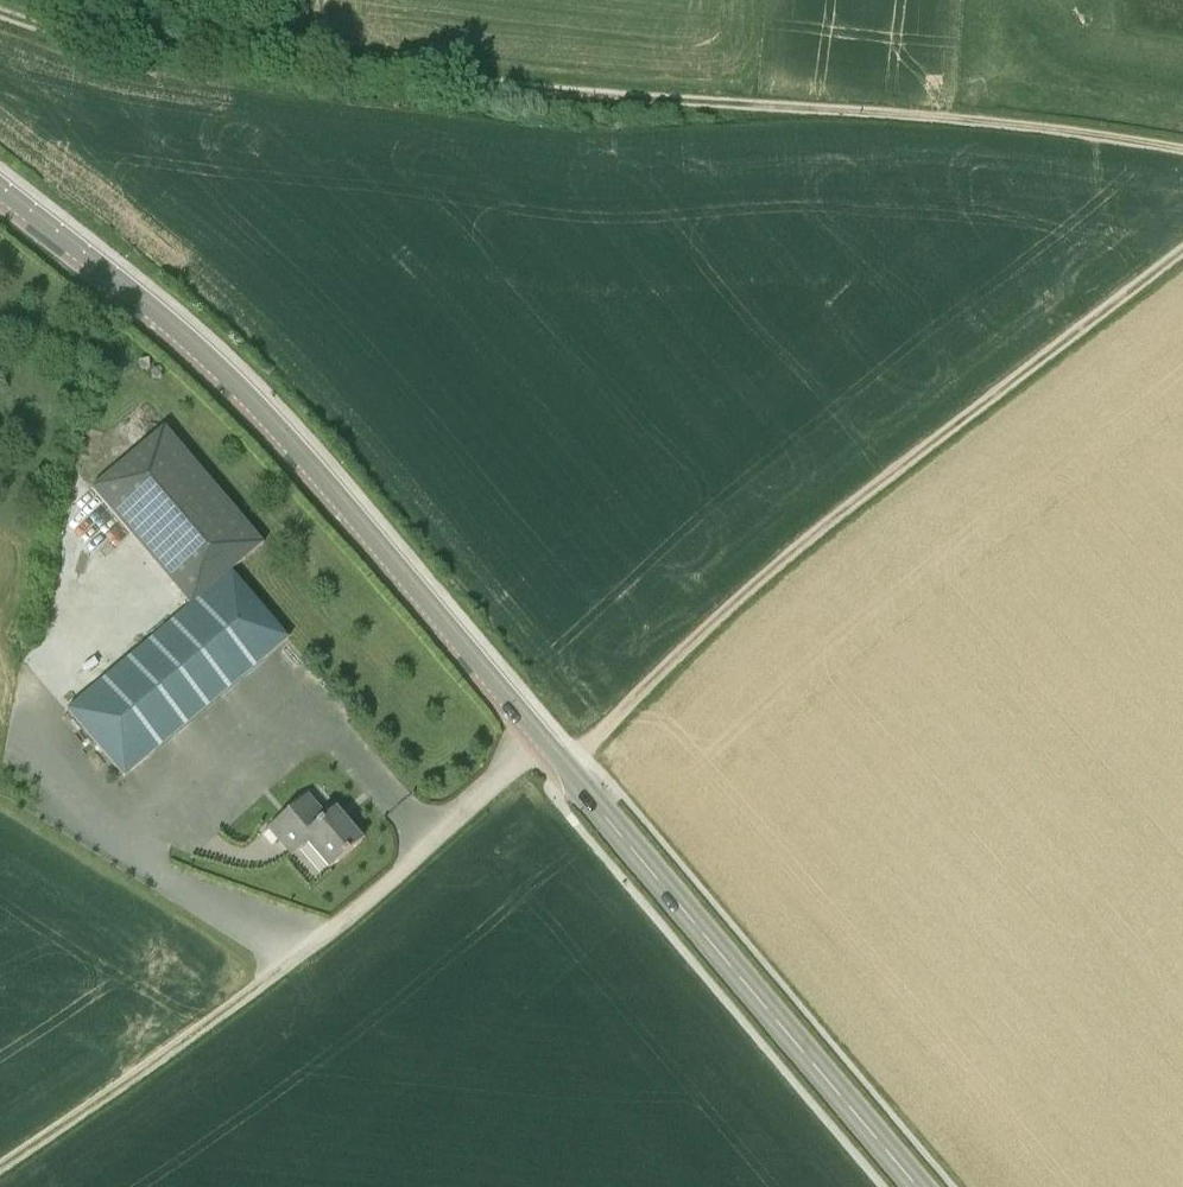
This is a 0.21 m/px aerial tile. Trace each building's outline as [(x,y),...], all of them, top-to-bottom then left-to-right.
[(288,639),(232,572),(265,543),(165,426),(90,489),(190,606),(66,711),(124,778),(288,639)] [(306,795),(268,828),(291,856),(307,843),(329,869),(362,842),(334,809),(325,817),(306,795)]
